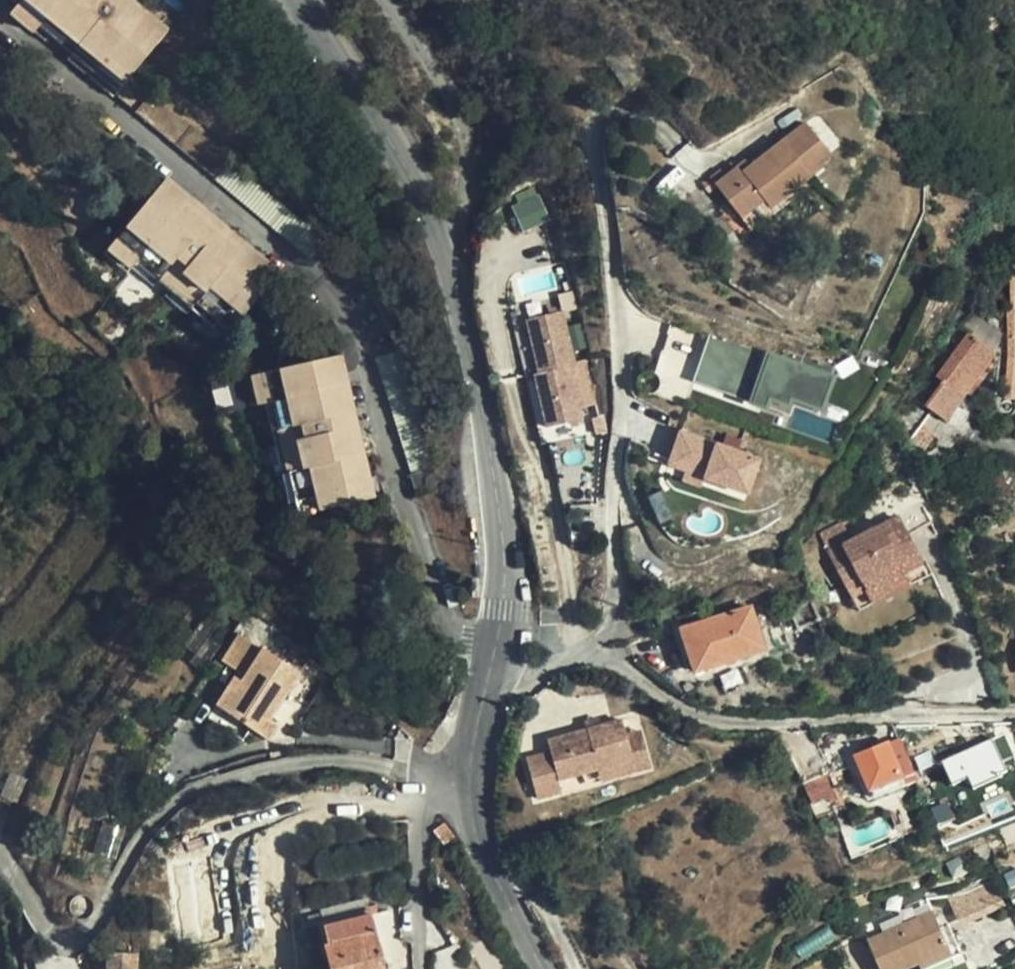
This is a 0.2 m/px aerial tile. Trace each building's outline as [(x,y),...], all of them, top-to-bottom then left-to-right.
[(15,10),(23,0),(3,0),(15,10)] [(133,74),(171,26),(138,0),(23,0),(15,10),(50,39),(55,34),(74,51),(71,55),(117,93),(128,79),(133,74)] [(0,41),(0,62),(10,50),(0,41)] [(134,108),(155,90),(133,74),(128,79),(117,93),(134,108)] [(235,156),(155,90),(134,108),(218,175),(232,160),(235,156)] [(707,189),(734,229),(757,213),(760,216),(817,176),(812,169),(822,162),(801,132),(733,179),(729,174),(707,189)] [(170,177),(149,202),(171,235),(206,227),(215,216),(170,177)] [(522,228),(549,220),(540,187),(512,195),(522,228)] [(171,235),(149,202),(128,227),(109,249),(132,268),(142,257),(163,276),(173,265),(179,259),(206,227),(171,235)] [(206,227),(224,223),(215,216),(206,227)] [(250,243),(224,223),(206,227),(179,259),(173,265),(163,276),(162,278),(196,305),(198,302),(208,292),(211,288),(250,243)] [(283,270),(250,243),(211,288),(208,292),(198,302),(231,330),(244,315),(283,270)] [(1012,272),(1013,306),(1007,306),(1010,353),(1005,399),(1014,400),(1014,273),(1012,272)] [(599,417),(589,355),(575,358),(567,308),(521,316),(539,427),(599,417)] [(909,437),(921,445),(941,416),(951,423),(999,354),(971,333),(940,377),(948,382),(909,437)] [(275,405),(280,432),(294,430),(303,427),(358,414),(346,356),(280,370),(251,377),(258,409),(275,405)] [(765,388),(824,407),(835,375),(776,356),(765,388)] [(294,430),(280,432),(278,433),(288,473),(290,473),(305,470),(311,469),(368,456),(358,414),(303,427),(294,430)] [(667,469),(750,495),(763,453),(680,427),(667,469)] [(899,451),(900,453),(918,465),(928,451),(921,445),(909,437),(899,451)] [(305,470),(290,473),(300,516),(321,511),(378,498),(368,456),(311,469),(305,470)] [(831,552),(850,597),(920,567),(899,521),(831,552)] [(920,567),(850,597),(856,611),(926,581),(920,567)] [(763,648),(749,607),(680,630),(692,670),(763,648)] [(269,722),(297,674),(233,634),(212,667),(233,680),(216,708),(269,741),(277,728),(269,722)] [(581,723),(584,732),(599,727),(597,719),(581,723)] [(584,732),(546,743),(550,755),(557,782),(596,770),(632,760),(625,735),(621,721),(599,727),(584,732)] [(639,732),(625,735),(632,760),(596,770),(599,782),(649,768),(639,732)] [(988,738),(954,751),(966,784),(1001,771),(988,738)] [(916,780),(898,739),(855,756),(872,798),(916,780)] [(550,755),(526,762),(537,800),(561,794),(557,782),(550,755)] [(833,801),(838,798),(825,771),(802,781),(813,805),(831,796),(833,801)] [(446,823),(436,830),(446,843),(455,836),(446,823)] [(952,894),(962,922),(1005,906),(995,878),(952,894)] [(888,931),(863,942),(875,968),(911,968),(919,966),(951,951),(932,911),(888,931)] [(863,942),(888,931),(881,916),(857,926),(863,942)] [(372,921),(332,930),(336,944),(323,947),(329,968),(382,968),(385,968),(372,921)] [(951,951),(919,966),(920,968),(934,968),(954,960),(951,951)] [(105,953),(105,968),(136,968),(135,952),(105,953)]
